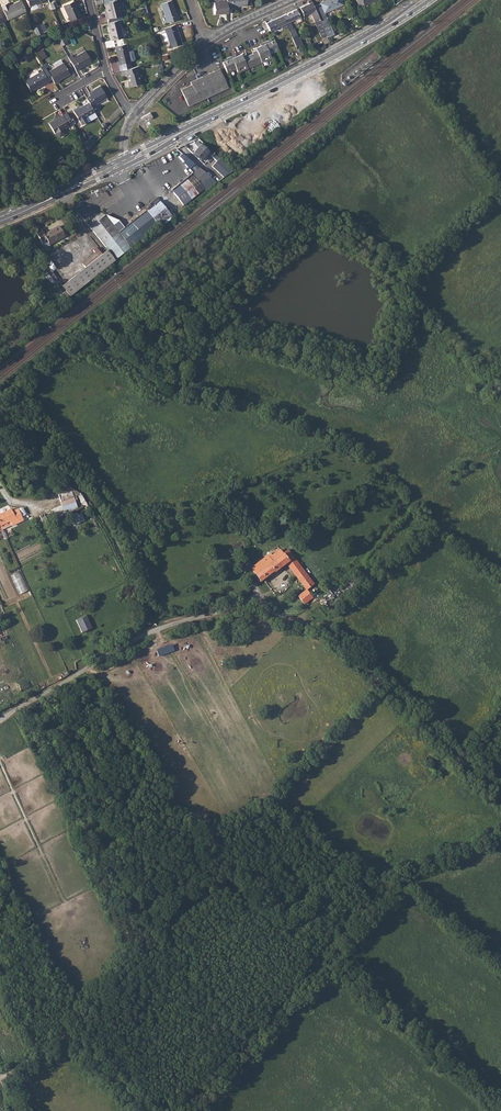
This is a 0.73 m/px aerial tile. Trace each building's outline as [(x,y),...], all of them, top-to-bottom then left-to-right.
[(21,0),(12,4),(12,5),(9,6),(8,2),(1,5),(7,19),(26,11),(21,0)] [(64,4),(70,20),(80,15),(74,0),(64,4)] [(104,2),(106,11),(105,11),(108,22),(118,19),(123,18),(122,14),(121,14),(118,0),(111,0),(104,2)] [(160,4),(166,22),(178,19),(171,0),(160,4)] [(226,0),(214,0),(214,2),(213,2),(213,6),(214,14),(227,13),(227,7),(226,0)] [(308,1),(309,3),(300,7),(304,15),(311,12),(312,16),(321,37),(326,35),(320,20),(315,8),(311,0),(309,0),(308,1)] [(320,2),(324,12),(342,5),(340,0),(325,0),(320,2)] [(297,9),(282,15),(287,27),(289,30),(296,48),(302,45),(299,37),(298,38),(294,28),(293,29),(289,22),(300,17),(297,9)] [(282,15),(266,23),(267,24),(270,30),(278,27),(281,26),(282,29),(287,27),(282,15)] [(326,18),(320,20),(326,35),(327,37),(333,34),(326,18)] [(108,22),(107,22),(111,39),(122,37),(118,19),(108,22)] [(175,24),(164,28),(160,29),(164,41),(168,40),(171,47),(182,43),(175,24)] [(62,36),(57,39),(61,45),(66,42),(62,36)] [(225,61),(223,62),(227,72),(236,69),(238,73),(271,58),(269,54),(279,50),(274,40),(272,41),(269,42),(268,40),(264,42),(264,44),(261,46),(251,50),(252,52),(254,51),(254,53),(253,53),(247,56),(245,57),(245,55),(246,54),(245,52),(236,56),(232,58),(231,56),(227,58),(228,60),(225,61)] [(125,43),(114,46),(117,59),(116,59),(117,64),(118,64),(119,70),(131,67),(125,43)] [(72,55),(68,57),(76,70),(87,63),(87,64),(91,62),(85,50),(73,57),(72,55)] [(63,63),(48,71),(52,78),(54,82),(55,83),(59,81),(58,80),(69,74),(63,63)] [(139,70),(138,66),(131,67),(119,70),(120,75),(125,73),(126,78),(128,77),(129,80),(127,81),(128,86),(140,83),(137,71),(139,70)] [(38,68),(27,75),(29,78),(39,72),(38,68)] [(220,68),(214,71),(223,90),(228,87),(220,68)] [(47,69),(43,71),(48,81),(52,78),(48,71),(47,69)] [(42,70),(24,81),(30,91),(44,83),(45,84),(48,82),(48,81),(43,71),(42,70)] [(214,71),(198,78),(207,97),(223,90),(214,71)] [(189,88),(188,86),(181,89),(188,106),(207,97),(198,78),(190,82),(192,85),(192,86),(189,88)] [(89,95),(85,98),(88,102),(91,108),(96,106),(95,104),(106,97),(99,86),(93,89),(93,90),(88,93),(89,95)] [(91,108),(88,102),(77,108),(76,107),(72,109),(80,125),(86,121),(84,117),(94,112),(91,108)] [(72,124),(66,113),(48,123),(54,134),(59,137),(64,134),(64,128),(72,124)] [(83,144),(87,150),(94,143),(91,140),(83,144)] [(207,152),(212,156),(214,153),(203,143),(193,153),(200,160),(207,152)] [(179,156),(189,169),(194,164),(182,154),(179,156)] [(219,158),(217,161),(212,166),(223,177),(232,170),(219,158)] [(194,164),(189,169),(192,173),(199,168),(194,164)] [(192,173),(186,178),(198,193),(205,188),(201,184),(210,177),(199,168),(192,173)] [(183,205),(198,193),(186,178),(171,190),(183,205)] [(158,200),(146,210),(159,225),(170,216),(158,200)] [(146,210),(132,221),(144,237),(159,225),(146,210)] [(88,221),(91,225),(99,219),(96,215),(88,221)] [(106,215),(90,227),(116,259),(144,237),(132,221),(124,228),(119,232),(106,215)] [(106,215),(119,232),(124,228),(118,220),(106,215)] [(170,216),(159,225),(160,227),(172,217),(170,216)] [(36,232),(45,248),(50,246),(49,244),(64,236),(59,226),(50,230),(51,231),(45,235),(42,229),(36,232)] [(45,262),(41,265),(67,298),(115,260),(107,250),(102,254),(96,247),(93,250),(95,252),(82,262),(85,267),(62,286),(45,262)] [(45,248),(35,253),(37,257),(46,252),(45,248)] [(37,257),(35,258),(37,261),(48,255),(46,252),(37,257)] [(70,487),(57,491),(62,504),(62,505),(75,501),(74,497),(81,494),(70,487)] [(0,514),(0,525),(1,526),(10,521),(12,526),(23,520),(18,509),(12,512),(11,509),(0,514)] [(83,513),(74,517),(77,524),(86,520),(83,513)] [(240,541),(232,547),(236,553),(242,549),(240,546),(242,544),(240,541)] [(252,568),(260,582),(274,572),(286,563),(305,588),(304,589),(305,591),(298,596),(304,604),(313,597),(307,590),(314,584),(304,571),(291,554),(288,550),(283,554),(279,549),(277,550),(276,549),(270,553),(270,554),(252,568)] [(297,550),(291,554),(304,571),(314,584),(322,578),(307,558),(304,560),(297,550)] [(22,571),(12,574),(19,594),(28,591),(22,571)] [(313,596),(319,591),(315,585),(309,590),(313,596)] [(86,615),(76,620),(82,633),(91,628),(86,615)]
